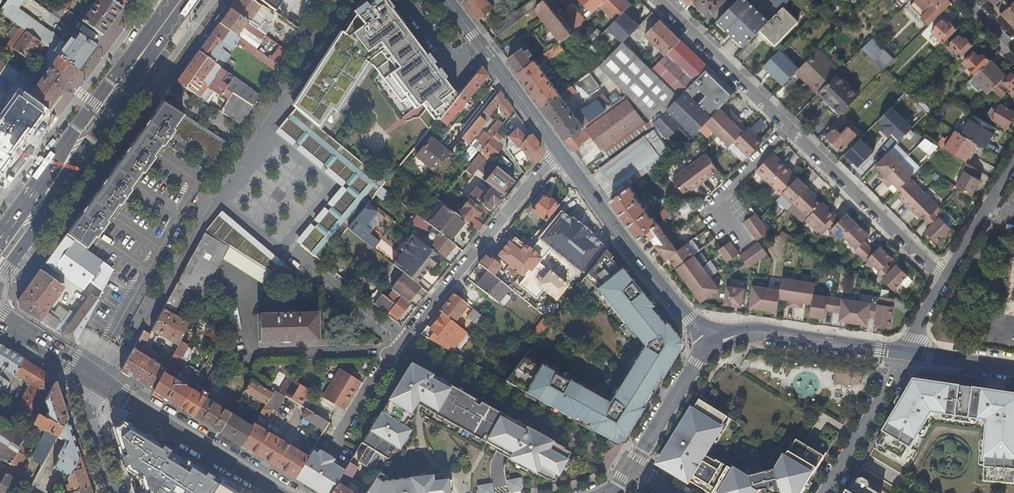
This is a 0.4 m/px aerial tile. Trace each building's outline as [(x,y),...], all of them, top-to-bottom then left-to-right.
[(0,8),(0,12),(25,30),(43,43),(57,53),(77,67),(94,43),(78,32),(68,45),(17,8),(22,0),(6,0),(0,8)] [(57,3),(66,9),(70,3),(66,0),(59,0),(57,3)] [(112,0),(94,0),(93,2),(91,0),(89,2),(91,4),(80,19),(100,35),(106,27),(109,23),(121,7),(112,0)] [(254,0),(236,0),(230,9),(253,25),(257,28),(259,24),(252,19),(262,6),(254,0)] [(283,0),(260,0),(275,11),(283,0)] [(296,108),(319,127),(332,108),(336,111),(368,62),(374,66),(401,101),(407,97),(415,108),(424,101),(438,119),(458,95),(385,0),(362,0),(294,106),(296,108)] [(489,0),(463,0),(477,18),(493,6),(489,0)] [(497,35),(536,6),(543,0),(530,0),(492,29),(497,35)] [(536,6),(564,39),(574,32),(559,14),(548,0),(543,0),(536,6)] [(548,0),(559,14),(564,9),(556,0),(548,0)] [(564,9),(571,3),(568,0),(556,0),(564,9)] [(595,10),(600,5),(605,0),(584,0),(595,10)] [(625,0),(605,0),(600,5),(616,20),(624,11),(631,5),(625,0)] [(693,1),(709,16),(725,0),(695,0),(693,1)] [(719,19),(745,45),(760,30),(769,21),(748,0),(737,0),(719,19)] [(780,10),(783,7),(789,0),(770,0),(780,10)] [(929,25),(951,3),(948,0),(916,0),(910,6),(929,25)] [(1001,11),(1013,24),(1013,0),(1001,11)] [(216,20),(220,23),(230,10),(226,7),(223,11),(225,12),(223,14),(221,13),(216,20)] [(769,21),(760,30),(775,45),(798,21),(783,7),(780,10),(769,21)] [(230,10),(220,23),(237,36),(245,25),(246,27),(250,29),(253,25),(230,9),(230,10)] [(640,25),(624,11),(616,20),(609,28),(624,42),(640,25)] [(943,42),(957,29),(946,18),(944,19),(943,18),(931,30),(943,42)] [(660,19),(645,35),(663,52),(666,55),(681,40),(660,19)] [(199,51),(222,68),(230,55),(221,49),(224,45),(231,50),(237,42),(276,71),(279,66),(237,36),(220,23),(199,51)] [(43,43),(25,30),(12,48),(27,59),(37,44),(40,47),(43,43)] [(564,39),(542,55),(547,61),(579,38),(574,32),(564,39)] [(970,48),(972,45),(961,34),(960,36),(959,35),(947,46),(959,58),(970,48)] [(893,60),(872,39),(862,49),(884,70),(893,60)] [(709,68),(681,40),(666,55),(658,63),(652,69),(680,97),(695,82),(709,68)] [(652,69),(624,42),(602,64),(600,66),(627,94),(654,123),(680,97),(652,69)] [(523,47),(507,58),(518,72),(534,61),(529,55),(533,52),(529,47),(525,49),(523,47)] [(970,48),(959,58),(975,74),(988,60),(982,54),(979,57),(970,48)] [(4,49),(0,54),(0,55),(7,60),(11,54),(4,49)] [(818,49),(798,69),(808,79),(810,78),(812,79),(810,81),(820,91),(837,74),(840,71),(818,49)] [(779,50),(763,65),(783,85),(798,69),(779,50)] [(222,68),(199,51),(176,83),(241,124),(259,96),(222,68)] [(655,60),(658,63),(666,55),(663,52),(655,60)] [(1,75),(47,109),(64,84),(77,67),(57,53),(46,68),(44,67),(42,70),(44,71),(34,85),(0,61),(0,75),(1,75)] [(561,94),(536,60),(534,61),(518,72),(543,107),(561,94)] [(1004,76),(988,60),(975,74),(972,77),(988,92),(992,88),(1002,79),(1004,76)] [(458,95),(438,119),(446,125),(488,75),(482,66),(458,95)] [(709,68),(695,82),(703,90),(717,75),(709,68)] [(992,88),(1000,96),(1010,87),(1013,91),(1013,75),(1011,72),(1003,80),(1002,79),(992,88)] [(859,95),(837,74),(820,91),(826,97),(842,112),(859,95)] [(720,109),(735,93),(717,75),(703,90),(695,82),(680,97),(654,123),(665,136),(673,145),(678,151),(706,123),(720,109)] [(579,87),(576,83),(561,94),(543,107),(566,138),(582,127),(585,124),(605,110),(598,100),(577,116),(571,108),(573,106),(571,104),(569,106),(563,98),(569,94),(570,96),(577,91),(576,89),(579,87)] [(500,91),(483,111),(490,117),(498,107),(506,119),(514,110),(500,91)] [(605,110),(585,124),(603,149),(604,148),(613,160),(654,130),(661,139),(665,136),(654,123),(627,94),(605,110)] [(842,112),(826,97),(822,101),(837,117),(841,113),(842,112)] [(229,144),(162,102),(66,234),(86,248),(168,134),(216,164),(229,144)] [(1000,104),(991,118),(1006,127),(1013,114),(1013,113),(1000,104)] [(894,105),(879,119),(899,141),(914,127),(894,105)] [(319,127),(296,108),(279,128),(348,185),(300,243),(321,261),(347,229),(370,201),(386,182),(319,127)] [(720,109),(706,123),(718,136),(736,117),(731,111),(727,115),(720,109)] [(837,117),(830,124),(834,128),(827,136),(841,149),(857,133),(849,126),(852,123),(841,113),(837,117)] [(995,127),(972,113),(960,133),(976,142),(983,146),(995,127)] [(486,122),(479,116),(461,138),(468,143),(486,122)] [(736,117),(718,136),(730,147),(734,143),(744,133),(737,126),(742,122),(736,117)] [(27,138),(0,119),(0,151),(12,159),(27,138)] [(496,132),(502,124),(498,121),(488,134),(490,135),(488,138),(490,139),(496,132)] [(516,127),(506,137),(509,139),(506,149),(513,158),(522,150),(533,164),(541,155),(541,148),(531,133),(525,137),(516,127)] [(590,138),(582,127),(566,138),(575,151),(580,147),(579,146),(577,143),(581,140),(583,143),(590,138)] [(734,143),(749,158),(761,145),(756,139),(758,137),(749,128),(744,133),(734,143)] [(960,133),(954,129),(943,148),(960,159),(967,148),(971,151),(976,142),(960,133)] [(678,151),(673,145),(668,149),(661,139),(654,130),(613,160),(605,166),(601,169),(619,194),(630,186),(637,181),(644,176),(678,151)] [(502,137),(496,132),(490,139),(465,170),(471,175),(485,159),(489,162),(502,146),(498,142),(502,137)] [(864,133),(859,139),(860,140),(847,154),(859,166),(878,146),(864,133)] [(919,145),(931,156),(938,147),(927,136),(919,145)] [(415,157),(434,171),(449,153),(430,138),(415,157)] [(922,163),(929,154),(918,147),(911,156),(922,163)] [(964,161),(971,151),(967,148),(960,159),(964,161)] [(889,150),(874,165),(881,171),(877,176),(882,181),(901,162),(889,150)] [(773,154),(755,172),(768,183),(785,166),(773,154)] [(706,155),(690,166),(702,184),(712,176),(711,174),(717,169),(706,155)] [(601,159),(596,162),(601,169),(605,166),(604,164),(606,163),(603,160),(602,161),(601,159)] [(901,162),(882,181),(887,186),(891,182),(898,188),(901,185),(909,177),(913,174),(901,162)] [(964,171),(955,185),(957,187),(971,195),(980,180),(973,176),(977,169),(966,162),(962,170),(964,171)] [(504,189),(513,178),(496,165),(484,180),(492,187),(502,195),(506,191),(504,189)] [(690,166),(672,179),(683,193),(689,189),(691,191),(702,184),(690,166)] [(785,166),(768,183),(780,195),(782,193),(797,177),(785,166)] [(936,172),(931,176),(935,180),(940,176),(936,172)] [(644,176),(637,181),(641,188),(648,182),(644,176)] [(793,203),(808,187),(797,177),(782,193),(792,203),(793,203)] [(898,188),(896,190),(902,196),(900,198),(909,207),(923,192),(909,177),(901,185),(898,188)] [(635,193),(630,186),(619,194),(611,200),(636,234),(639,238),(646,233),(658,224),(653,217),(651,218),(645,210),(646,207),(643,207),(642,205),(642,203),(640,203),(634,195),(635,193)] [(478,188),(472,195),(488,208),(493,202),(495,204),(502,195),(492,187),(486,194),(478,188)] [(807,217),(820,204),(815,199),(817,197),(808,187),(793,203),(807,217)] [(923,192),(909,207),(918,216),(920,214),(925,219),(933,211),(938,206),(923,192)] [(532,210),(546,221),(559,206),(550,199),(549,201),(543,196),(532,210)] [(476,216),(482,209),(469,198),(463,206),(464,206),(461,210),(459,209),(456,213),(464,220),(478,231),(483,225),(473,217),(475,215),(476,216)] [(365,226),(379,209),(370,201),(347,229),(375,250),(379,245),(369,237),(373,232),(365,226)] [(825,224),(835,214),(823,202),(820,204),(807,217),(805,219),(818,232),(825,224)] [(456,213),(444,204),(429,224),(448,239),(464,220),(456,213)] [(664,220),(672,214),(668,208),(660,214),(664,220)] [(950,227),(933,211),(925,219),(924,221),(930,226),(925,231),(936,242),(950,227)] [(755,213),(743,222),(748,228),(759,219),(755,213)] [(844,236),(857,223),(846,213),(841,219),(835,214),(825,224),(841,239),(844,236)] [(219,214),(206,233),(230,247),(278,277),(281,278),(298,289),(303,283),(290,274),(219,214)] [(429,224),(419,216),(417,218),(419,219),(416,223),(429,233),(428,235),(429,237),(433,241),(430,245),(445,256),(455,244),(448,239),(429,224)] [(759,219),(748,228),(752,235),(764,225),(762,222),(759,219)] [(658,224),(646,233),(656,246),(674,233),(664,220),(658,224)] [(532,238),(513,223),(506,230),(526,245),(532,238)] [(854,250),(860,256),(869,246),(864,241),(869,235),(857,223),(844,236),(856,248),(854,250)] [(764,225),(752,235),(756,241),(768,231),(764,225)] [(206,233),(179,282),(187,287),(204,297),(224,259),(230,247),(206,233)] [(674,233),(656,246),(666,259),(668,257),(683,246),(674,233)] [(66,235),(45,264),(74,283),(72,286),(82,292),(83,290),(90,295),(89,297),(76,314),(71,311),(69,313),(60,306),(53,316),(47,312),(65,287),(41,270),(18,301),(20,309),(76,344),(114,270),(66,235)] [(441,257),(417,239),(395,266),(404,273),(419,285),(441,257)] [(730,242),(718,250),(722,256),(734,248),(730,242)] [(758,242),(752,247),(761,259),(767,254),(758,242)] [(683,246),(668,257),(676,269),(694,256),(686,244),(683,246)] [(869,246),(860,256),(865,261),(867,259),(879,271),(887,264),(892,258),(880,246),(874,251),(869,246)] [(230,247),(224,259),(271,288),(278,277),(230,247)] [(752,247),(746,251),(755,263),(761,259),(752,247)] [(734,248),(722,256),(727,262),(739,254),(734,248)] [(633,328),(653,312),(649,308),(652,306),(646,299),(620,267),(618,269),(610,259),(612,257),(606,249),(596,262),(587,274),(595,280),(599,284),(595,287),(630,330),(633,328)] [(746,251),(740,256),(745,263),(749,268),(755,263),(746,251)] [(501,266),(486,254),(478,263),(488,271),(498,279),(503,273),(499,269),(501,266)] [(694,256),(676,269),(684,280),(702,267),(694,256)] [(879,271),(877,274),(893,290),(907,276),(896,265),(892,269),(887,264),(879,271)] [(702,267),(684,280),(692,291),(710,278),(702,267)] [(498,279),(488,271),(477,286),(497,302),(509,287),(498,279)] [(419,285),(404,273),(392,288),(394,290),(408,301),(421,286),(419,285)] [(587,274),(584,277),(595,287),(599,284),(595,280),(587,274)] [(710,278),(692,291),(701,303),(719,289),(710,278)] [(798,280),(781,278),(780,289),(778,299),(788,300),(787,306),(794,306),(798,280)] [(815,282),(798,280),(794,306),(802,307),(802,302),(812,303),(813,294),(815,282)] [(173,314),(187,287),(179,282),(164,309),(173,314)] [(766,287),(752,285),(749,307),(763,309),(766,287)] [(469,286),(462,294),(473,304),(480,295),(469,286)] [(726,286),(724,304),(741,307),(744,288),(726,286)] [(780,289),(766,287),(763,309),(777,312),(778,299),(780,289)] [(375,304),(387,314),(396,321),(410,303),(408,301),(394,290),(387,298),(383,294),(375,304)] [(454,322),(468,304),(454,293),(440,310),(443,312),(454,322)] [(835,298),(813,294),(812,303),(810,316),(824,318),(825,311),(833,312),(835,298)] [(894,299),(880,297),(879,304),(877,304),(875,318),(874,325),(890,327),(894,299)] [(856,301),(835,298),(833,312),(840,313),(839,321),(852,322),(856,301)] [(856,301),(852,322),(867,325),(868,317),(875,318),(877,304),(856,301)] [(547,316),(533,305),(526,313),(541,324),(547,316)] [(237,308),(225,310),(229,331),(241,329),(237,308)] [(173,314),(164,309),(152,331),(178,345),(183,336),(185,332),(190,323),(173,314)] [(489,320),(474,309),(467,318),(482,329),(489,320)] [(428,327),(423,333),(446,345),(450,347),(464,330),(454,322),(443,312),(430,328),(428,327)] [(625,374),(653,391),(679,349),(678,344),(678,338),(665,322),(662,324),(653,312),(633,328),(644,343),(643,346),(642,345),(625,374)] [(260,316),(260,341),(319,340),(318,313),(261,314),(260,316)] [(85,330),(83,337),(97,343),(100,335),(85,330)] [(144,348),(151,335),(145,332),(122,372),(154,392),(166,369),(159,364),(162,359),(144,348)] [(182,347),(186,338),(183,336),(178,345),(166,369),(154,392),(178,407),(190,388),(171,376),(177,366),(178,367),(183,358),(187,360),(193,350),(187,347),(185,349),(182,347)] [(198,366),(202,369),(221,339),(217,336),(206,353),(198,366)] [(12,375),(13,373),(22,359),(0,346),(0,397),(12,375)] [(208,394),(230,359),(225,356),(207,385),(209,386),(206,392),(208,394)] [(580,422),(593,396),(582,390),(583,387),(540,363),(538,367),(531,363),(523,357),(505,381),(555,408),(580,422)] [(22,359),(13,373),(27,383),(13,410),(31,421),(36,412),(42,400),(53,380),(54,378),(22,359)] [(362,443),(387,458),(391,453),(388,451),(392,444),(399,449),(399,448),(396,447),(400,441),(403,442),(410,430),(404,426),(408,419),(410,421),(414,415),(410,413),(417,402),(424,406),(423,407),(481,439),(483,434),(488,437),(485,441),(485,442),(487,438),(492,441),(491,444),(510,455),(509,458),(536,473),(537,470),(541,472),(540,475),(546,479),(551,471),(557,475),(566,459),(559,455),(564,448),(415,365),(413,370),(408,367),(386,404),(362,443)] [(190,377),(195,380),(200,372),(196,369),(194,371),(190,377)] [(361,382),(340,369),(322,397),(343,410),(361,382)] [(593,396),(580,422),(613,441),(619,439),(624,438),(653,391),(625,374),(610,398),(610,399),(607,403),(593,396)] [(275,389),(253,376),(251,380),(273,393),(275,389)] [(874,448),(885,454),(888,453),(890,451),(902,459),(910,447),(911,448),(932,413),(983,420),(983,424),(987,425),(984,459),(986,459),(984,481),(1013,484),(1013,394),(1000,392),(999,394),(994,393),(989,393),(989,390),(915,379),(904,397),(906,398),(903,403),(901,407),(899,406),(874,448)] [(55,437),(65,418),(53,380),(42,400),(46,410),(43,416),(36,412),(31,421),(30,423),(46,431),(34,454),(33,460),(41,465),(55,437)] [(251,380),(244,390),(266,404),(268,401),(273,393),(251,380)] [(309,393),(288,380),(280,391),(301,405),(309,393)] [(195,391),(190,388),(178,407),(193,416),(205,397),(206,398),(208,394),(206,392),(203,390),(202,389),(201,388),(200,387),(199,387),(198,388),(195,391)] [(273,393),(268,401),(271,403),(276,393),(295,405),(297,403),(275,389),(273,393)] [(206,398),(205,397),(193,416),(219,432),(231,413),(206,398)] [(731,469),(717,460),(716,462),(703,454),(711,441),(713,442),(728,417),(700,400),(664,459),(661,464),(709,492),(716,492),(731,469)] [(266,404),(259,415),(267,420),(273,409),(266,404)] [(329,423),(306,408),(303,414),(303,418),(324,431),(329,423)] [(250,424),(231,413),(219,432),(240,445),(254,424),(251,422),(250,424)] [(65,418),(55,437),(58,439),(60,437),(67,441),(53,468),(68,475),(78,456),(65,418)] [(0,419),(0,458),(9,464),(10,462),(18,446),(24,435),(7,424),(0,419)] [(308,456),(254,423),(254,424),(240,445),(294,478),(308,456)] [(716,492),(803,492),(825,456),(797,440),(780,469),(746,478),(741,475),(739,478),(736,476),(737,473),(731,469),(716,492)] [(382,466),(387,458),(362,443),(346,468),(331,492),(354,492),(346,488),(358,468),(359,468),(367,456),(382,466)] [(27,451),(18,446),(10,462),(18,467),(27,451)] [(326,455),(314,447),(309,454),(308,456),(294,478),(306,486),(326,455)] [(570,451),(564,448),(559,455),(566,459),(570,451)] [(326,455),(306,486),(313,490),(333,460),(326,455)] [(67,478),(69,484),(67,484),(66,486),(68,492),(70,492),(89,487),(78,456),(68,475),(67,478)] [(346,468),(333,460),(313,490),(318,492),(331,492),(346,468)] [(388,477),(379,471),(375,477),(381,480),(388,479),(388,477)] [(557,475),(551,471),(546,479),(553,483),(557,475)] [(5,473),(0,481),(0,492),(6,492),(14,478),(5,473)] [(446,476),(443,473),(435,474),(421,476),(388,479),(381,480),(375,477),(365,492),(448,492),(446,476)] [(858,475),(847,492),(878,492),(868,487),(870,485),(869,481),(858,475)] [(506,480),(509,492),(523,489),(521,477),(506,480)] [(210,492),(239,492),(218,480),(210,492)] [(479,492),(494,492),(492,483),(477,486),(479,492)]
